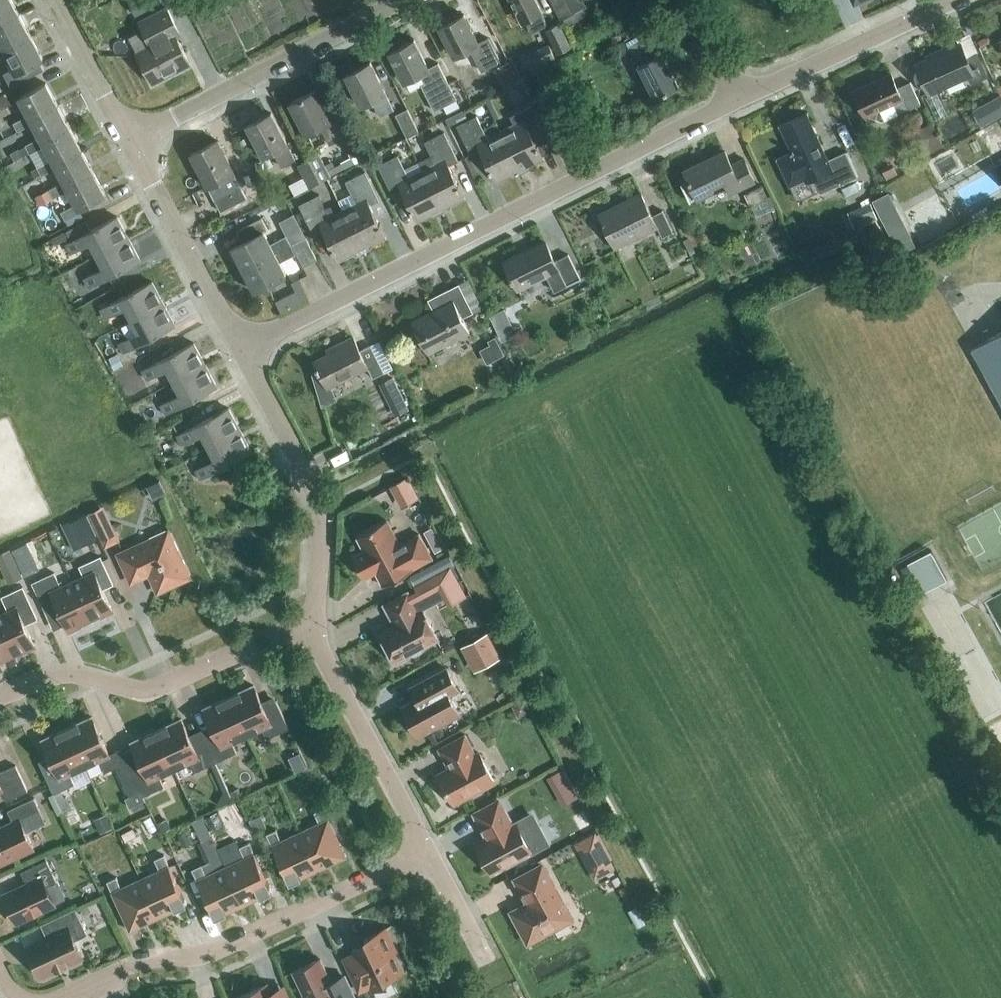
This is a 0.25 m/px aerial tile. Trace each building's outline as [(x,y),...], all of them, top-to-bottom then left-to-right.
[(19,15),(11,0),(0,0),(0,25),(19,15)] [(541,13),(542,13),(536,0),(511,0),(522,23),(525,21),(532,33),(547,25),(541,13)] [(562,22),(588,9),(586,5),(581,3),(579,0),(551,0),(562,22)] [(143,32),(130,39),(136,52),(153,84),(191,65),(174,33),(170,35),(166,27),(175,22),(168,8),(139,22),(143,32)] [(31,37),(19,15),(0,25),(0,46),(1,48),(0,48),(0,59),(5,56),(3,52),(31,37)] [(478,42),(464,15),(439,27),(454,57),(469,49),(480,72),(500,62),(488,38),(478,42)] [(558,53),(572,47),(560,23),(546,30),(558,53)] [(625,38),(655,98),(679,86),(649,26),(625,38)] [(43,60),(31,37),(3,52),(5,56),(12,69),(3,73),(11,87),(43,70),(39,62),(43,60)] [(429,68),(415,40),(390,52),(405,82),(420,74),(425,84),(422,86),(435,111),(457,100),(438,63),(429,68)] [(966,59),(960,46),(945,53),(944,50),(929,57),(930,60),(918,65),(930,91),(967,74),(971,83),(987,76),(977,54),(966,59)] [(523,54),(511,60),(520,77),(531,72),(523,54)] [(519,81),(509,62),(498,67),(507,87),(519,81)] [(394,108),(370,63),(346,75),(362,105),(372,100),(380,115),(394,108)] [(897,88),(891,74),(854,91),(862,108),(860,113),(875,119),(879,109),(893,103),(899,114),(920,104),(910,82),(897,88)] [(31,121),(58,106),(46,83),(21,96),(18,98),(20,100),(27,115),(13,123),(17,131),(32,123),(31,121)] [(17,89),(0,98),(0,111),(20,100),(18,98),(21,96),(17,89)] [(328,118),(314,91),(290,103),(306,135),(321,127),(330,144),(349,134),(338,113),(328,118)] [(1000,115),(1000,98),(999,95),(982,105),(991,121),(1000,115)] [(533,105),(510,116),(514,125),(502,132),(520,171),(544,159),(542,156),(555,149),(533,105)] [(42,143),(70,128),(58,106),(31,121),(32,123),(39,137),(25,145),(29,153),(43,146),(42,143)] [(407,137),(419,132),(408,109),(396,114),(407,137)] [(828,162),(807,114),(808,112),(779,126),(781,126),(791,150),(789,151),(790,153),(776,159),(778,160),(791,189),(813,179),(820,195),(857,178),(846,153),(845,154),(828,162)] [(271,113),(247,126),(263,155),(273,150),(281,166),(294,160),(286,143),(287,143),(271,113)] [(520,171),(502,132),(488,138),(477,116),(457,126),(472,154),(481,150),(497,183),(520,171)] [(943,146),(933,123),(910,133),(921,156),(943,146)] [(54,165),(82,150),(70,128),(42,143),(43,146),(51,160),(36,167),(41,175),(55,167),(54,165)] [(416,162),(421,172),(441,211),(464,199),(447,167),(457,162),(443,133),(424,143),(430,155),(416,162)] [(221,212),(247,198),(234,172),(218,140),(191,154),(221,212)] [(15,161),(23,157),(18,149),(11,153),(15,161)] [(66,188),(94,173),(82,150),(54,165),(55,167),(63,182),(49,190),(53,198),(67,190),(66,188)] [(731,164),(725,151),(684,171),(688,180),(681,183),(690,201),(724,185),(728,194),(754,181),(743,159),(731,164)] [(358,152),(339,162),(343,169),(362,159),(358,152)] [(317,154),(308,159),(320,181),(330,176),(328,173),(327,172),(317,154)] [(441,211),(421,172),(408,179),(396,156),(377,166),(391,195),(401,190),(417,223),(441,211)] [(308,159),(298,165),(310,187),(320,181),(308,159)] [(887,180),(898,174),(892,163),(881,168),(887,180)] [(343,211),(363,250),(386,238),(370,206),(379,201),(365,172),(345,182),(357,204),(343,211)] [(66,188),(67,190),(75,204),(60,212),(65,221),(81,212),(80,209),(106,195),(94,173),(66,188)] [(768,198),(762,185),(744,193),(750,206),(768,198)] [(263,192),(268,202),(276,199),(271,189),(263,192)] [(888,192),(872,200),(883,222),(899,213),(888,192)] [(653,216),(641,193),(599,214),(615,248),(657,227),(663,237),(674,232),(663,211),(653,216)] [(363,250),(343,211),(330,218),(319,195),(299,205),(314,234),(323,229),(339,261),(363,250)] [(97,256),(129,238),(117,216),(91,231),(85,221),(67,231),(72,241),(65,244),(70,254),(90,243),(97,256)] [(243,270),(291,246),(286,237),(270,244),(264,232),(268,230),(262,218),(236,231),(242,243),(232,248),(243,270)] [(129,238),(97,256),(103,268),(83,278),(88,288),(141,260),(129,238)] [(303,267),(317,260),(305,238),(292,245),(303,267)] [(900,254),(915,246),(911,238),(896,246),(900,254)] [(555,261),(545,241),(504,261),(518,289),(558,270),(543,277),(551,293),(580,279),(568,254),(555,261)] [(291,246),(243,270),(254,291),(286,275),(279,263),(295,255),(291,246)] [(300,289),(279,299),(286,312),(315,298),(305,276),(296,280),(300,289)] [(131,320),(164,303),(152,281),(99,309),(105,319),(125,308),(131,320)] [(426,353),(469,332),(461,317),(473,311),(459,284),(428,300),(433,310),(411,321),(426,353)] [(164,303),(131,320),(138,333),(118,344),(123,353),(175,326),(164,303)] [(505,306),(490,313),(496,326),(511,319),(505,306)] [(972,350),(1000,402),(1000,333),(972,350)] [(371,345),(361,350),(355,337),(339,345),(340,349),(314,361),(318,370),(311,373),(320,403),(334,396),(329,386),(367,367),(373,379),(385,373),(371,345)] [(488,345),(496,359),(505,355),(495,337),(488,341),(490,345),(488,345)] [(175,381),(205,365),(194,343),(143,370),(148,380),(168,369),(175,381)] [(205,365),(175,381),(181,394),(161,405),(167,414),(217,387),(205,365)] [(397,413),(411,408),(399,374),(386,379),(397,413)] [(210,446),(241,430),(229,408),(178,435),(183,445),(203,434),(210,446)] [(241,430),(210,446),(216,458),(196,469),(202,479),(252,452),(241,430)] [(414,474),(395,483),(405,505),(424,496),(414,474)] [(91,518),(99,536),(104,548),(120,541),(106,511),(91,518)] [(96,535),(87,515),(69,523),(78,543),(96,535)] [(400,545),(387,520),(357,537),(364,551),(353,557),(364,578),(376,572),(383,586),(413,570),(413,569),(432,558),(419,534),(400,545)] [(188,577),(168,533),(120,555),(132,580),(150,572),(159,590),(188,577)] [(11,550),(18,564),(21,571),(34,565),(24,544),(11,550)] [(931,548),(908,561),(924,591),(947,578),(931,548)] [(18,564),(11,550),(0,555),(0,566),(3,571),(18,564)] [(73,582),(90,619),(100,614),(102,617),(113,611),(103,589),(113,584),(101,557),(79,567),(84,576),(73,582)] [(450,567),(415,586),(420,596),(438,587),(448,606),(466,596),(450,567)] [(90,619),(73,582),(61,587),(54,573),(32,583),(54,630),(66,625),(69,632),(80,626),(79,624),(90,619)] [(13,654),(23,650),(24,652),(35,647),(25,625),(38,619),(23,587),(2,597),(8,611),(0,615),(0,627),(13,654)] [(418,612),(408,593),(385,605),(396,625),(382,632),(380,632),(396,662),(397,661),(410,654),(415,654),(421,651),(423,646),(436,639),(438,640),(422,610),(418,612)] [(0,627),(0,663),(3,662),(2,659),(13,654),(0,627)] [(501,658),(488,632),(460,647),(473,672),(501,658)] [(418,736),(460,714),(450,696),(458,691),(446,668),(410,687),(417,699),(402,707),(418,736)] [(229,697),(247,735),(262,728),(267,739),(289,728),(276,701),(264,707),(254,685),(229,697)] [(232,742),(247,735),(229,697),(204,708),(214,730),(203,735),(216,762),(237,753),(232,742)] [(143,796),(122,753),(121,749),(110,755),(92,717),(67,728),(85,766),(97,760),(104,773),(116,767),(130,797),(125,799),(129,809),(145,801),(143,796)] [(216,762),(203,735),(191,741),(181,719),(156,731),(174,769),(189,761),(194,772),(216,762)] [(70,773),(85,766),(67,728),(42,740),(53,761),(41,767),(54,794),(75,784),(70,773)] [(159,776),(174,769),(156,731),(132,742),(134,747),(122,753),(143,796),(164,786),(159,776)] [(476,755),(465,735),(439,749),(450,769),(439,775),(454,803),(495,781),(479,753),(476,755)] [(2,792),(7,801),(28,791),(16,765),(0,773),(0,793),(2,792)] [(564,768),(549,777),(556,789),(571,781),(564,768)] [(238,789),(230,792),(234,801),(241,798),(238,789)] [(34,848),(26,832),(46,823),(34,798),(8,810),(13,822),(0,828),(0,864),(34,848)] [(512,826),(498,800),(475,812),(489,838),(476,845),(492,873),(515,860),(516,863),(529,855),(528,853),(546,843),(531,815),(512,826)] [(300,832),(318,870),(346,857),(323,808),(314,812),(319,823),(300,832)] [(219,813),(208,819),(214,831),(225,825),(219,813)] [(125,841),(136,836),(133,828),(121,834),(125,841)] [(318,870),(300,832),(281,841),(276,830),(266,834),(289,884),(318,870)] [(189,835),(185,837),(183,833),(178,836),(183,847),(192,842),(189,835)] [(587,862),(604,853),(594,835),(577,844),(587,862)] [(225,866),(243,905),(272,892),(249,843),(239,847),(244,858),(225,866)] [(140,879),(158,918),(186,904),(163,855),(154,859),(159,870),(140,879)] [(25,882),(2,893),(18,925),(56,906),(47,887),(56,882),(46,860),(20,872),(25,882)] [(243,905),(225,866),(206,875),(201,865),(191,869),(215,918),(243,905)] [(558,929),(566,924),(568,920),(571,919),(542,866),(516,880),(529,904),(513,913),(528,942),(553,928),(558,929)] [(158,918),(140,879),(121,888),(116,877),(106,882),(129,931),(158,918)] [(42,976),(82,957),(73,937),(86,931),(75,909),(41,925),(47,938),(28,947),(42,976)] [(356,954),(344,959),(359,992),(371,986),(373,990),(388,983),(386,979),(401,972),(392,953),(395,951),(384,929),(365,938),(367,944),(354,950),(356,954)] [(332,983),(320,959),(293,972),(304,996),(301,997),(354,997),(344,977),(332,983)] [(239,997),(285,997),(281,990),(270,995),(266,985),(239,997)]
